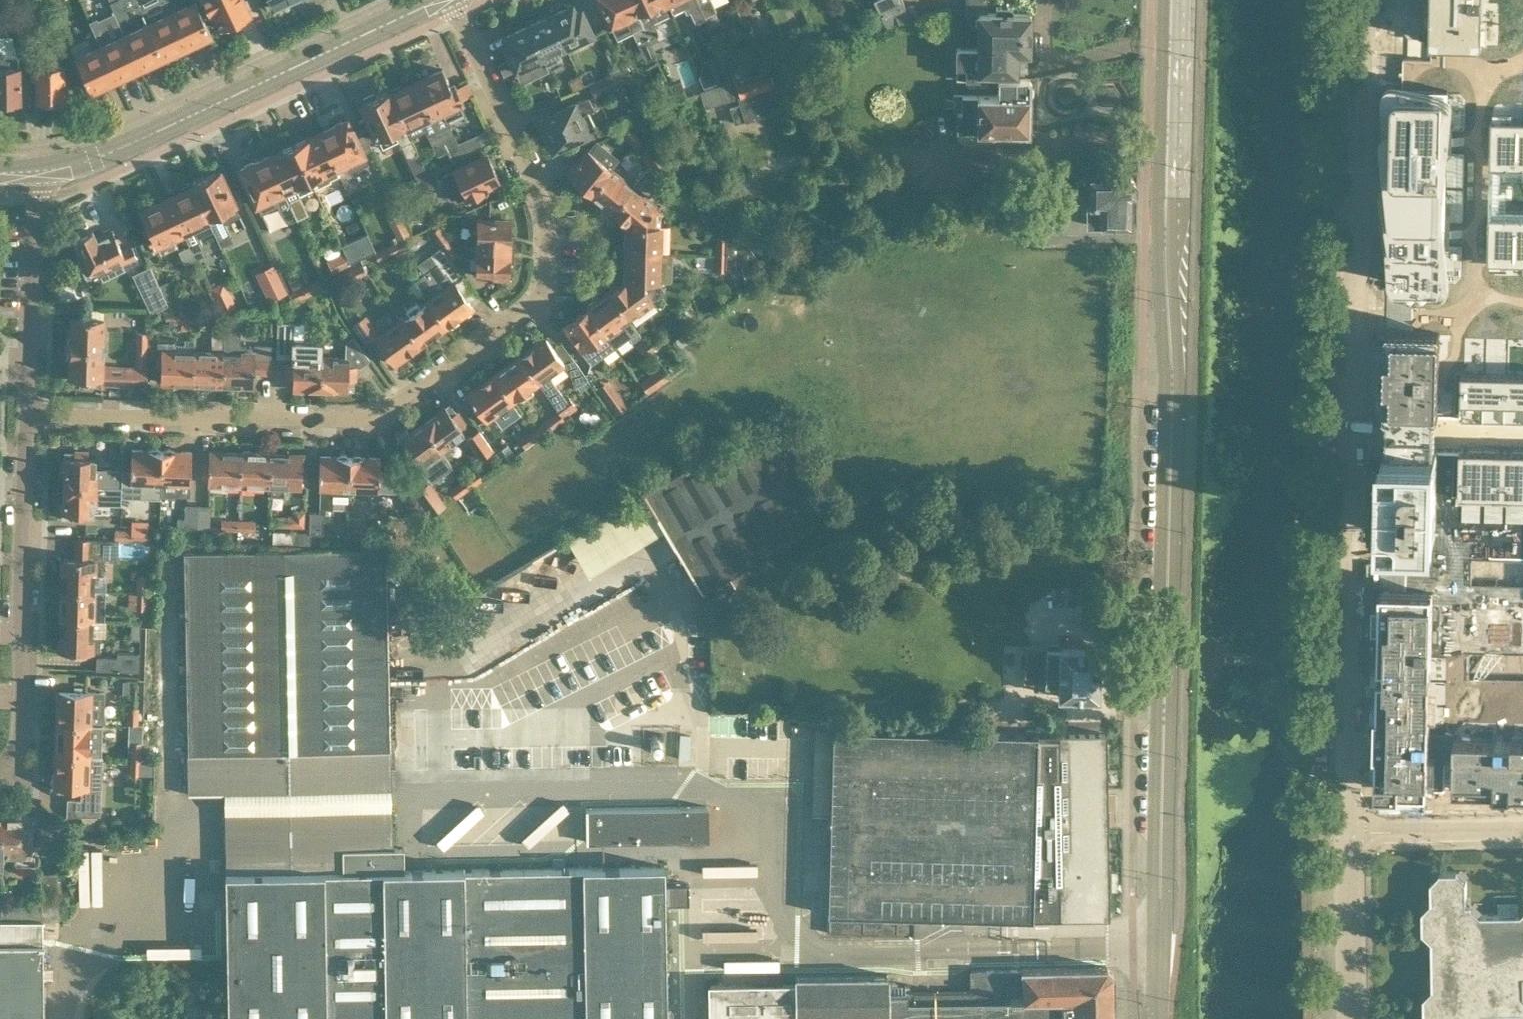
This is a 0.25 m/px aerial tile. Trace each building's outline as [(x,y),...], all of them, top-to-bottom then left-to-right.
[(142,13),(163,56),(186,45),(165,0),(136,0),(142,13)] [(186,45),(198,39),(200,40),(206,37),(207,35),(211,33),(195,0),(165,0),(186,45)] [(209,12),(214,10),(222,26),(225,25),(226,28),(237,23),(236,20),(250,14),(243,0),(204,0),(209,12)] [(608,18),(617,38),(632,32),(645,61),(654,57),(645,39),(648,38),(630,0),(599,0),(608,18)] [(648,38),(658,33),(652,21),(668,12),(665,5),(668,3),(673,12),(684,7),(686,12),(690,11),(695,22),(706,17),(705,16),(698,0),(630,0),(648,38)] [(705,16),(714,11),(716,11),(711,0),(698,0),(705,16)] [(903,0),(873,0),(886,27),(910,19),(903,0)] [(1016,70),(1026,70),(1027,51),(1029,51),(1029,13),(985,12),(985,0),(968,0),(967,29),(978,29),(977,42),(963,42),(963,47),(956,47),(956,77),(998,78),(1016,78),(1016,77),(1016,70)] [(1432,39),(1484,40),(1501,40),(1501,39),(1490,38),(1491,0),(1433,0),(1432,39)] [(572,5),(551,15),(565,46),(580,39),(581,42),(594,36),(590,28),(581,8),(575,11),(572,5)] [(98,16),(90,20),(95,31),(117,78),(140,67),(119,20),(113,9),(112,9),(114,13),(100,20),(98,16)] [(128,16),(119,20),(140,67),(163,56),(142,13),(129,19),(128,16)] [(551,15),(528,25),(546,65),(547,64),(561,58),(558,52),(567,49),(565,46),(551,15)] [(27,21),(16,24),(22,48),(34,45),(27,21)] [(510,41),(505,44),(522,80),(548,68),(547,64),(546,65),(528,25),(507,35),(510,41)] [(783,37),(792,58),(819,46),(809,25),(783,37)] [(87,39),(71,46),(76,56),(75,56),(77,59),(91,90),(94,88),(97,88),(103,86),(104,84),(117,78),(95,31),(85,35),(87,39)] [(7,101),(10,103),(15,103),(17,101),(22,101),(21,65),(19,65),(19,56),(6,56),(6,46),(0,46),(0,101),(7,101)] [(40,65),(33,65),(33,77),(38,77),(38,100),(51,100),(54,102),(58,102),(60,100),(73,100),(73,87),(66,87),(65,65),(62,65),(62,58),(52,58),(51,50),(40,50),(40,65)] [(442,67),(415,80),(432,115),(445,142),(449,150),(454,160),(464,155),(458,142),(447,118),(462,111),(458,102),(462,100),(454,83),(450,85),(442,67)] [(728,67),(708,73),(711,84),(732,77),(728,67)] [(704,102),(725,95),(740,90),(742,96),(739,97),(742,104),(730,108),(735,122),(746,119),(746,120),(782,109),(770,69),(700,90),(704,102)] [(613,73),(589,84),(594,95),(618,84),(613,73)] [(573,91),(584,85),(579,74),(568,79),(573,91)] [(1028,132),(1029,97),(1030,95),(1031,93),(1032,91),(1032,88),(1032,86),(1031,83),(1030,81),(1029,79),(1029,77),(1016,77),(1016,78),(998,78),(997,95),(953,95),(953,113),(958,113),(957,131),(967,131),(1028,132)] [(432,115),(415,80),(402,86),(401,84),(388,90),(405,124),(404,125),(410,136),(425,129),(433,147),(445,142),(432,115)] [(1383,173),(1380,279),(1381,279),(1442,280),(1442,281),(1444,281),(1449,86),(1447,85),(1447,86),(1404,85),(1386,85),(1383,173)] [(368,117),(359,121),(362,127),(369,141),(375,139),(379,138),(383,146),(398,139),(408,161),(419,156),(410,136),(404,125),(405,124),(388,90),(375,96),(373,93),(363,97),(365,101),(362,102),(368,117)] [(551,143),(553,147),(596,127),(588,111),(594,108),(588,95),(540,118),(547,133),(545,136),(548,142),(551,143)] [(1491,159),(1493,159),(1522,160),(1522,114),(1513,114),(1513,116),(1494,116),(1494,113),(1493,113),(1491,159)] [(362,152),(372,147),(369,141),(362,127),(353,131),(346,118),(343,119),(341,119),(334,122),(333,124),(319,130),(339,173),(347,190),(348,190),(360,184),(360,183),(363,182),(359,174),(355,176),(352,168),(367,161),(362,152)] [(623,133),(634,146),(641,140),(631,127),(623,133)] [(319,130),(293,143),(314,186),(330,179),(329,178),(339,173),(319,130)] [(611,168),(600,159),(608,149),(597,140),(588,149),(590,150),(577,166),(573,167),(570,170),(569,175),(590,193),(611,168)] [(314,186),(293,143),(266,155),(282,192),(295,219),(308,213),(301,199),(298,193),(314,186)] [(653,166),(660,159),(648,146),(640,153),(653,166)] [(487,153),(462,165),(442,174),(448,185),(450,184),(456,199),(466,195),(467,199),(476,195),(485,191),(483,187),(500,179),(487,153)] [(282,192),(266,155),(253,161),(251,161),(245,164),(244,166),(240,168),(256,202),(257,202),(261,211),(277,203),(287,223),(295,219),(282,192)] [(671,171),(660,159),(653,166),(663,178),(671,171)] [(612,211),(633,186),(611,168),(590,193),(592,197),(595,200),(599,201),(612,211)] [(235,204),(219,169),(191,182),(208,217),(208,216),(214,228),(216,231),(225,227),(223,221),(239,214),(234,204),(235,204)] [(429,175),(417,181),(414,182),(418,192),(437,183),(433,173),(429,175)] [(612,211),(613,215),(617,218),(621,218),(627,224),(660,225),(661,208),(647,198),(656,187),(643,176),(634,187),(633,186),(612,211)] [(1130,178),(1130,176),(1090,176),(1090,203),(1086,203),(1086,224),(1129,224),(1130,195),(1135,191),(1135,183),(1130,178)] [(208,217),(191,182),(179,188),(180,190),(167,197),(182,231),(189,245),(195,259),(206,254),(197,236),(214,228),(208,216),(208,217)] [(182,231),(167,197),(140,209),(148,226),(143,228),(149,240),(152,245),(156,243),(160,252),(176,245),(172,235),(182,231)] [(1490,256),(1491,256),(1491,254),(1491,253),(1510,253),(1510,256),(1522,256),(1522,210),(1492,209),(1492,210),(1490,210),(1490,256)] [(477,219),(476,246),(512,248),(512,234),(511,234),(511,220),(500,220),(500,218),(488,218),(488,219),(477,219)] [(399,226),(397,231),(401,238),(410,233),(405,223),(399,226)] [(659,252),(660,225),(627,224),(626,251),(659,252)] [(232,240),(225,227),(216,231),(222,245),(232,240)] [(432,232),(441,246),(448,241),(439,228),(432,232)] [(77,241),(75,244),(78,252),(82,252),(85,257),(77,261),(89,285),(124,269),(120,261),(124,259),(125,260),(135,256),(131,246),(122,250),(113,231),(96,239),(92,230),(75,237),(77,241)] [(405,237),(390,244),(394,254),(409,247),(405,237)] [(716,237),(715,254),(726,254),(726,271),(760,259),(740,237),(716,237)] [(453,248),(448,241),(441,246),(441,247),(451,259),(458,255),(453,248)] [(394,254),(390,244),(375,251),(379,260),(394,254)] [(195,259),(189,245),(179,250),(185,263),(195,259)] [(511,262),(512,248),(476,246),(475,275),(486,275),(486,277),(498,278),(498,276),(509,276),(510,262),(511,262)] [(479,297),(451,259),(441,247),(430,254),(437,263),(414,281),(428,301),(445,325),(461,313),(466,313),(469,310),(471,306),(472,305),(466,298),(469,297),(473,295),(474,292),(478,298),(479,297)] [(327,259),(333,271),(351,263),(345,251),(327,259)] [(626,251),(625,280),(658,282),(671,282),(672,253),(659,252),(626,251)] [(726,254),(715,254),(714,270),(726,271),(726,254)] [(352,281),(367,273),(363,265),(348,273),(352,281)] [(156,314),(169,308),(150,269),(133,278),(150,314),(156,314)] [(263,286),(269,300),(287,292),(280,278),(263,286)] [(171,279),(159,284),(172,310),(183,304),(171,279)] [(222,312),(238,310),(225,280),(210,286),(222,312)] [(664,291),(658,282),(625,280),(620,284),(615,284),(612,287),(610,291),(629,318),(630,317),(654,300),(653,299),(664,291)] [(318,281),(302,288),(306,296),(321,289),(318,281)] [(306,296),(302,288),(286,295),(290,303),(306,296)] [(629,318),(610,291),(597,301),(593,301),(589,303),(588,307),(588,308),(615,346),(629,336),(632,341),(641,334),(630,317),(629,318)] [(419,343),(445,325),(428,301),(421,306),(418,302),(406,310),(409,314),(401,319),(419,343)] [(615,346),(588,308),(565,324),(565,325),(565,329),(568,333),(572,334),(577,341),(584,351),(592,363),(615,346)] [(193,323),(193,312),(165,311),(165,324),(181,324),(181,329),(192,329),(192,323),(193,323)] [(209,312),(193,312),(193,323),(209,324),(209,312)] [(352,324),(365,341),(378,331),(366,314),(352,324)] [(103,348),(103,317),(71,316),(71,333),(68,337),(68,341),(70,345),(70,346),(103,348)] [(242,317),(233,317),(225,317),(225,349),(224,349),(223,383),(254,384),(254,370),(271,371),(272,344),(254,344),(254,347),(239,346),(239,327),(241,327),(242,317)] [(419,343),(401,319),(375,338),(393,362),(398,362),(402,359),(404,355),(419,343)] [(321,388),(321,356),(321,340),(292,340),(292,322),(276,321),(276,340),(276,358),(293,358),(293,363),(288,363),(287,387),(321,388)] [(1377,711),(1376,750),(1378,750),(1377,787),(1445,788),(1446,761),(1445,761),(1445,762),(1438,762),(1444,503),(1437,502),(1438,465),(1455,465),(1455,450),(1455,448),(1435,447),(1435,446),(1435,442),(1435,441),(1435,420),(1435,419),(1436,415),(1436,413),(1456,414),(1456,396),(1439,396),(1441,329),(1409,328),(1409,327),(1388,327),(1388,342),(1380,342),(1379,355),(1387,356),(1387,383),(1379,383),(1378,397),(1386,397),(1386,412),(1388,412),(1388,413),(1388,418),(1388,419),(1388,440),(1388,441),(1388,445),(1388,446),(1385,446),(1383,531),(1406,531),(1405,588),(1382,587),(1379,711),(1377,711)] [(659,331),(645,341),(652,350),(665,340),(659,331)] [(148,351),(149,334),(147,334),(147,333),(137,332),(137,350),(148,351)] [(350,337),(350,338),(345,342),(345,356),(321,356),(321,388),(353,389),(353,365),(359,366),(369,358),(352,335),(350,337)] [(587,378),(569,353),(561,358),(559,354),(547,338),(546,338),(541,338),(538,341),(536,345),(520,356),(538,381),(558,410),(563,416),(576,407),(568,396),(565,398),(548,374),(562,364),(577,385),(587,378)] [(157,357),(156,367),(161,367),(161,381),(192,382),(192,351),(175,351),(175,348),(172,348),(172,340),(157,340),(157,357)] [(102,364),(103,348),(70,346),(70,347),(68,351),(68,355),(70,359),(69,376),(100,377),(100,383),(147,384),(148,367),(146,367),(147,356),(148,356),(148,351),(137,350),(137,365),(102,364)] [(223,383),(224,349),(194,348),(194,351),(192,351),(192,382),(209,382),(213,385),(218,385),(221,383),(223,383)] [(538,381),(520,356),(494,375),(511,401),(519,394),(523,399),(533,391),(530,387),(538,381)] [(662,365),(650,373),(659,385),(670,377),(662,365)] [(1463,368),(1462,414),(1485,414),(1486,368),(1463,368)] [(1486,368),(1485,414),(1506,415),(1507,369),(1486,368)] [(1506,415),(1522,415),(1522,369),(1507,369),(1506,415)] [(511,401),(494,375),(478,386),(474,386),(470,389),(468,393),(468,394),(480,411),(485,419),(495,412),(510,401),(511,401)] [(616,389),(605,397),(616,413),(628,405),(616,389)] [(450,403),(423,422),(442,449),(465,433),(460,426),(464,423),(450,403)] [(545,419),(531,429),(538,438),(552,428),(545,419)] [(423,422),(397,441),(411,461),(415,458),(420,465),(428,459),(440,476),(453,467),(451,464),(452,464),(441,449),(442,449),(423,422)] [(524,448),(538,438),(531,429),(518,438),(524,448)] [(493,449),(486,439),(480,430),(469,438),(482,457),(493,449)] [(647,491),(644,493),(665,529),(702,592),(772,550),(810,528),(814,521),(814,493),(802,433),(783,432),(750,431),(737,436),(717,447),(705,454),(698,442),(677,454),(685,467),(671,476),(663,463),(639,478),(647,491)] [(507,444),(495,452),(503,464),(515,455),(507,444)] [(162,450),(161,450),(157,447),(153,447),(149,449),(132,449),(132,469),(123,469),(122,487),(122,495),(162,496),(162,493),(161,493),(162,450)] [(161,493),(162,493),(191,494),(192,451),(176,450),(172,447),(167,447),(164,450),(162,450),(161,493)] [(1461,448),(1460,494),(1483,494),(1484,448),(1461,448)] [(1484,448),(1483,494),(1505,495),(1506,449),(1484,448)] [(1505,495),(1522,495),(1522,449),(1506,449),(1505,495)] [(269,485),(271,453),(253,452),(250,450),(245,450),(242,452),(241,452),(240,484),(268,484),(269,485)] [(240,484),(241,452),(209,451),(209,465),(204,465),(203,475),(208,476),(208,483),(240,484)] [(122,487),(123,469),(123,466),(96,466),(96,457),(89,457),(89,453),(65,452),(64,486),(122,487)] [(303,454),(271,453),(269,485),(268,484),(268,495),(289,496),(289,485),(302,485),(302,478),(307,479),(308,468),(302,467),(303,454)] [(349,487),(350,456),(349,456),(345,454),(341,454),(337,456),(321,455),(319,507),(332,507),(332,502),(347,502),(348,487),(349,487)] [(350,456),(349,487),(378,488),(378,491),(401,491),(402,482),(394,481),(395,469),(380,469),(380,457),(363,457),(360,454),(356,454),(352,456),(350,456)] [(480,468),(464,479),(471,488),(486,477),(480,468)] [(455,499),(471,488),(464,479),(449,490),(455,499)] [(64,486),(63,517),(87,517),(87,513),(95,513),(95,504),(122,505),(122,495),(122,487),(64,486)] [(428,509),(417,491),(403,500),(414,518),(428,509)] [(579,570),(640,539),(635,529),(642,525),(629,500),(561,536),(579,570)] [(196,528),(197,505),(185,505),(185,518),(178,518),(178,528),(196,528)] [(210,505),(197,505),(196,528),(210,528),(210,505)] [(324,511),(310,511),(309,532),(323,533),(323,519),(324,511)] [(269,515),(269,526),(286,526),(286,516),(269,515)] [(238,530),(238,520),(221,519),(221,529),(238,530)] [(238,520),(238,530),(255,530),(256,520),(238,520)] [(346,534),(363,534),(364,522),(347,522),(346,534)] [(130,538),(131,529),(113,528),(113,537),(130,538)] [(148,539),(148,530),(131,529),(130,538),(148,539)] [(363,546),(384,546),(384,534),(363,535),(363,546)] [(64,557),(63,588),(90,589),(90,571),(103,572),(103,560),(118,560),(118,540),(98,539),(78,538),(78,558),(64,557)] [(391,788),(385,548),(182,553),(192,754),(186,754),(188,793),(391,788)] [(137,574),(137,591),(146,591),(147,575),(137,574)] [(60,610),(60,614),(62,618),(62,619),(89,620),(105,621),(106,590),(94,590),(94,589),(90,589),(63,588),(62,606),(60,610)] [(146,607),(146,591),(137,591),(136,607),(146,607)] [(100,650),(100,636),(89,635),(89,620),(62,619),(61,651),(74,651),(74,656),(85,656),(85,652),(92,652),(92,650),(100,650)] [(140,639),(140,622),(131,621),(130,638),(140,639)] [(1025,645),(1025,646),(1023,679),(1045,679),(1045,680),(1059,680),(1058,695),(1067,696),(1098,696),(1100,647),(1067,646),(1064,646),(1064,644),(1061,644),(1061,643),(1058,642),(1055,641),(1052,641),(1049,642),(1047,643),(1046,645),(1046,646),(1025,645)] [(139,670),(140,652),(117,651),(117,657),(97,657),(96,669),(139,670)] [(104,723),(104,691),(92,691),(60,690),(57,694),(57,698),(59,703),(58,721),(103,723),(104,723)] [(129,706),(128,724),(138,724),(138,706),(129,706)] [(802,719),(714,716),(712,770),(801,773),(802,719)] [(1454,788),(1522,790),(1522,720),(1457,718),(1456,743),(1455,748),(1454,788)] [(58,721),(57,754),(102,756),(103,723),(58,721)] [(1109,900),(1108,825),(1106,734),(1066,734),(1037,733),(832,727),(829,882),(828,932),(914,934),(915,916),(1032,919),(1103,918),(1105,900),(1109,900)] [(132,740),(132,757),(141,757),(142,740),(132,740)] [(54,777),(54,781),(56,786),(80,787),(80,799),(101,800),(101,788),(102,756),(57,754),(57,773),(54,777)] [(140,775),(141,757),(132,757),(131,774),(140,775)] [(67,799),(66,815),(100,816),(101,800),(80,799),(67,799)] [(585,840),(633,839),(709,838),(709,805),(633,806),(584,807),(585,840)] [(664,862),(404,866),(404,847),(393,847),(392,809),(225,811),(227,1018),(667,1018),(664,862)] [(18,816),(1,816),(2,854),(3,854),(15,854),(15,863),(35,863),(35,852),(31,852),(31,816),(29,816),(26,813),(21,813),(18,816)] [(40,870),(40,901),(2,901),(2,918),(59,918),(58,870),(40,870)] [(1521,912),(1481,913),(1472,902),(1467,902),(1467,879),(1458,870),(1440,870),(1431,879),(1432,899),(1423,908),(1423,931),(1432,939),(1433,986),(1424,995),(1424,1017),(1426,1018),(1477,1018),(1484,1011),(1522,1011),(1522,910),(1521,912)] [(695,892),(696,938),(753,936),(751,891),(695,892)] [(0,919),(0,1018),(44,1018),(43,919),(0,919)] [(1113,986),(1112,972),(1109,969),(1107,967),(1020,968),(1021,969),(972,969),(972,991),(887,992),(887,974),(796,975),(796,984),(779,984),(779,982),(711,983),(711,1018),(1113,1018),(1113,986)]
